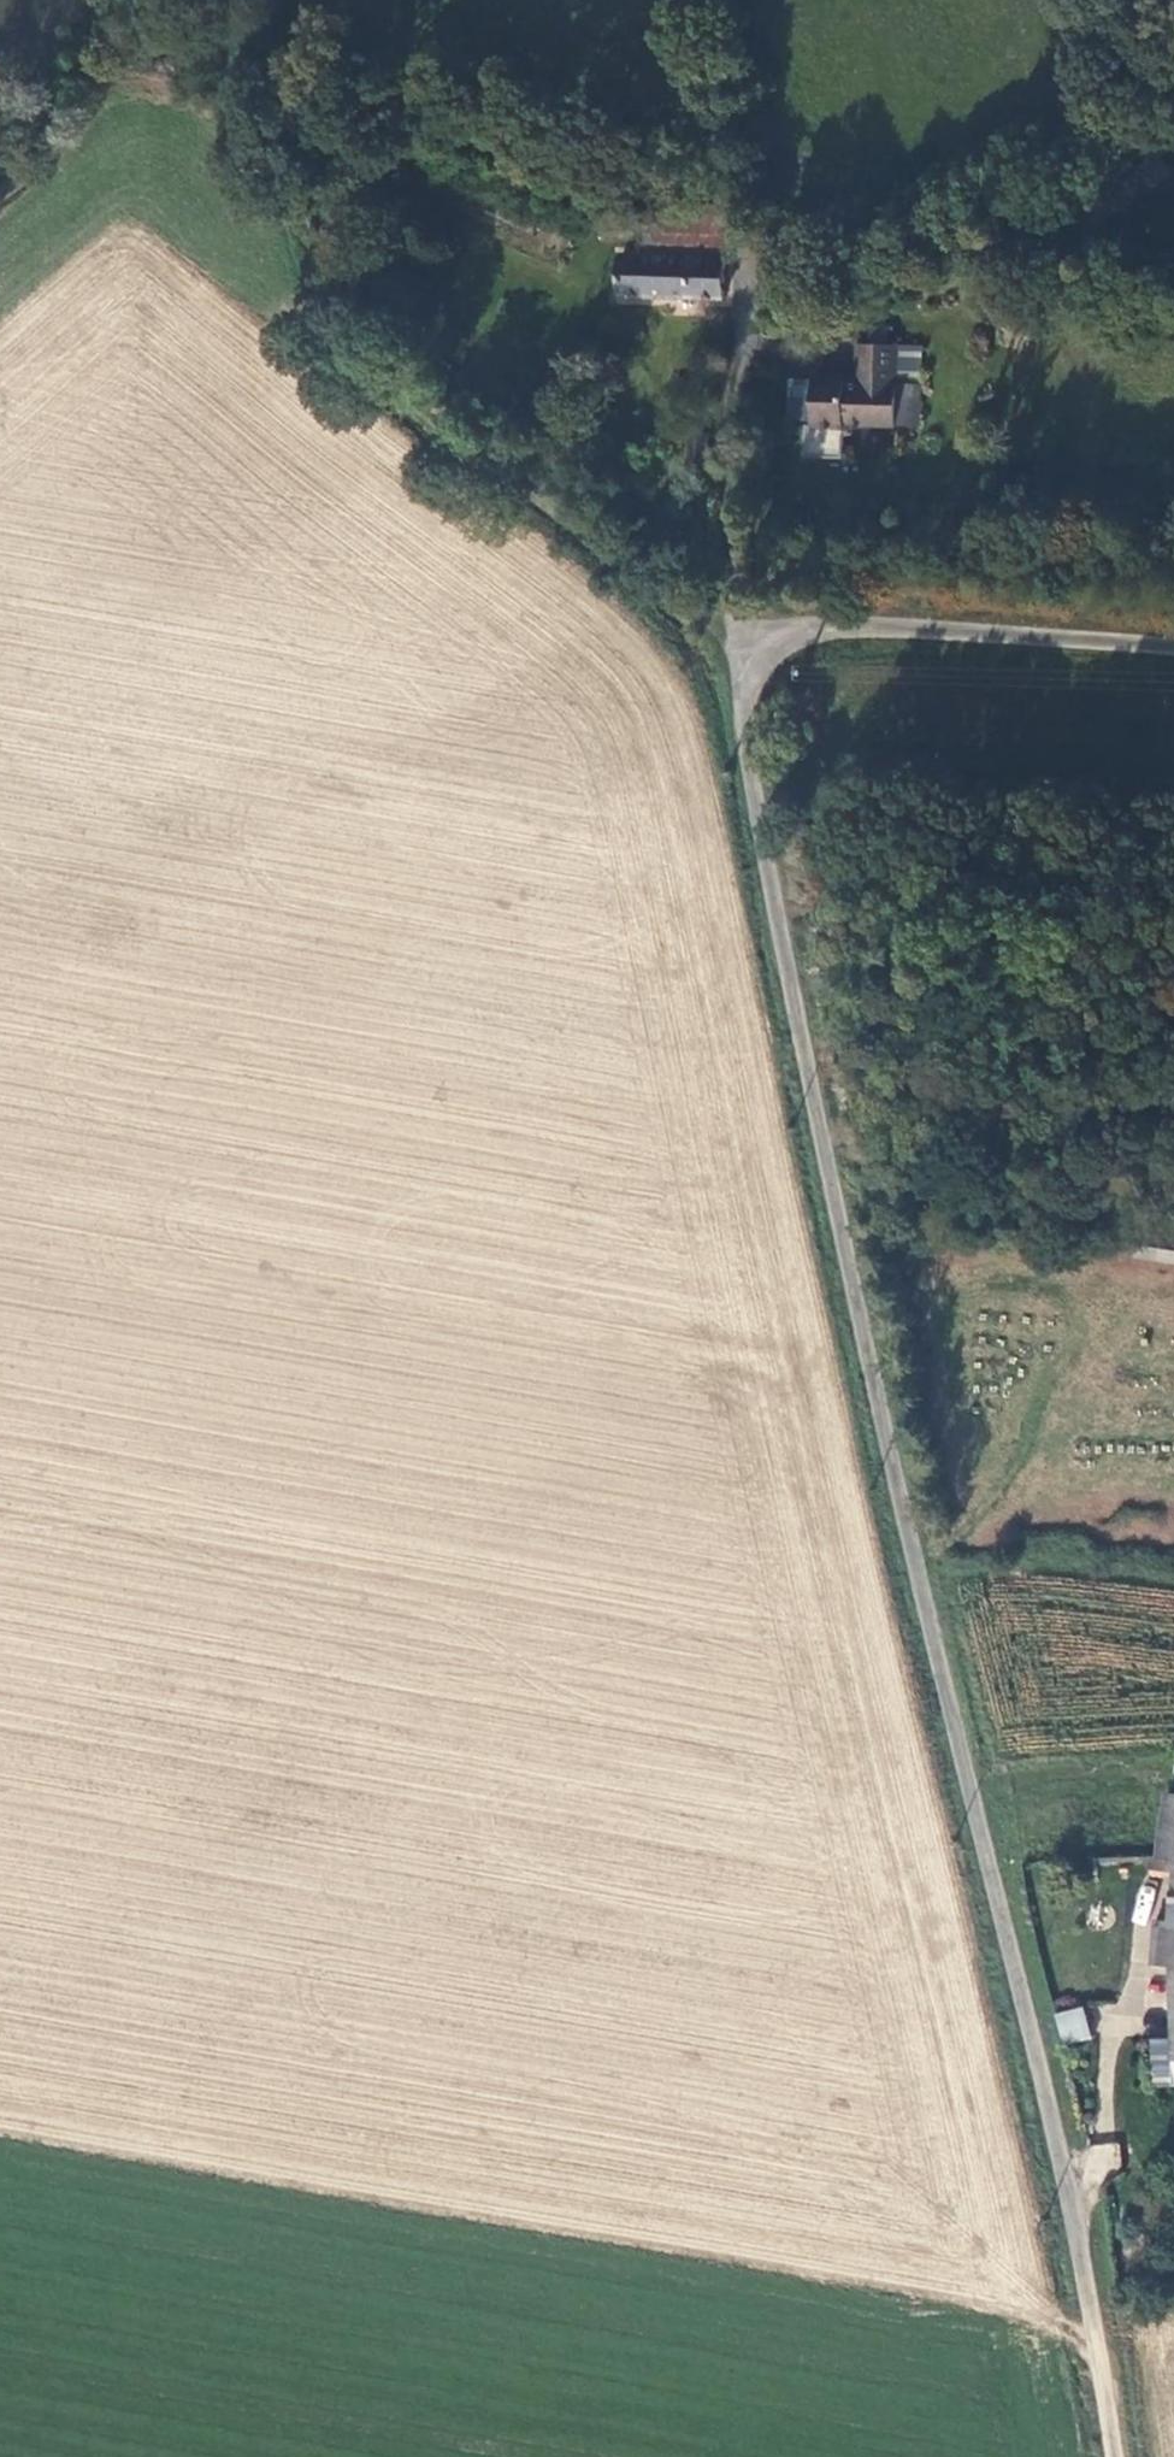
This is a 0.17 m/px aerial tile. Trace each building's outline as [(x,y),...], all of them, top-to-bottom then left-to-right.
[(635,211),(633,252),(714,252),(713,219),(713,214),(635,211)] [(714,252),(633,252),(632,281),(713,284),(714,252)] [(861,343),(860,367),(900,370),(901,346),(861,343)] [(849,375),(819,374),(817,426),(847,427),(847,424),(898,426),(900,384),(900,370),(860,367),(859,381),(849,381),(849,375)] [(900,384),(898,426),(919,427),(921,385),(900,384)] [(1138,1232),(1134,1255),(1173,1263),(1173,1238),(1138,1232)] [(1168,1790),(1158,1857),(1150,1857),(1151,1870),(1173,1872),(1170,1919),(1165,1964),(1169,1965),(1170,2059),(1173,2060),(1173,1791),(1168,1790)] [(1149,1963),(1165,1964),(1170,1919),(1154,1918),(1149,1963)] [(1052,2013),(1061,2045),(1090,2037),(1081,2005),(1052,2013)] [(1094,2174),(1123,2167),(1116,2140),(1087,2147),(1094,2174)]
